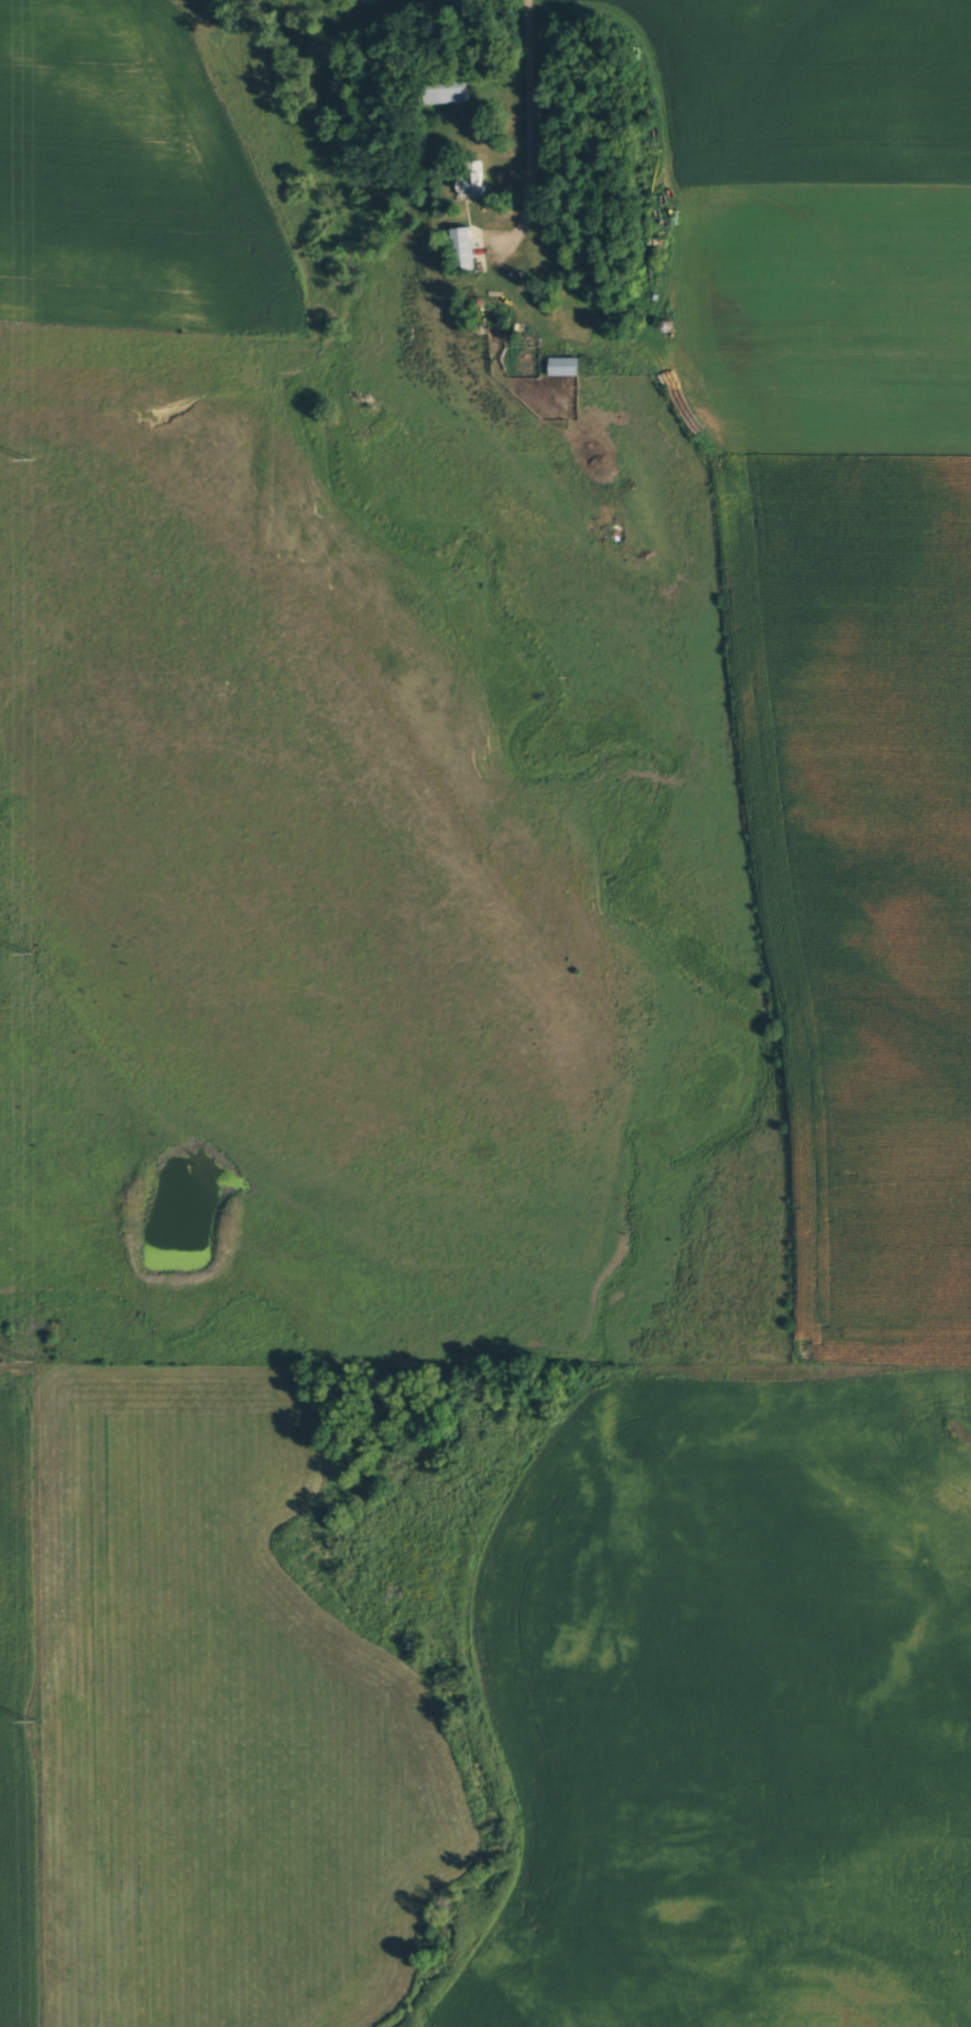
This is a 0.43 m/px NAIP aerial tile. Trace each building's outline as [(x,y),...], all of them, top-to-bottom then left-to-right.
[(471,103),(471,73),(427,73),(427,103),(471,103)] [(485,196),(485,168),(458,168),(458,196),(485,196)] [(458,273),(477,271),(472,228),(453,230),(458,273)] [(582,358),(551,358),(551,376),(582,376),(582,358)]
